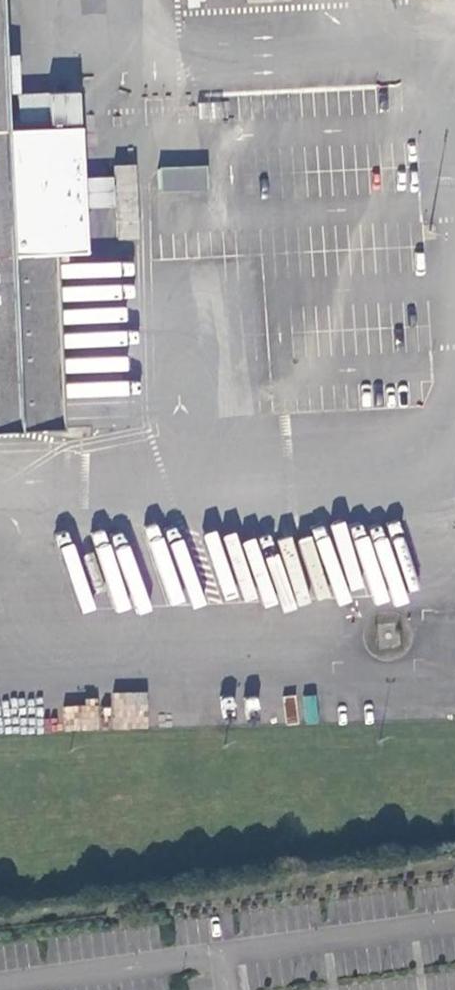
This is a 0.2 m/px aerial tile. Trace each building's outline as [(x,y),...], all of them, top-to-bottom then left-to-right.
[(250,12),(297,9),(296,0),(249,0),(250,12)] [(55,430),(50,255),(85,253),(78,127),(5,130),(0,22),(0,431),(55,430)]
